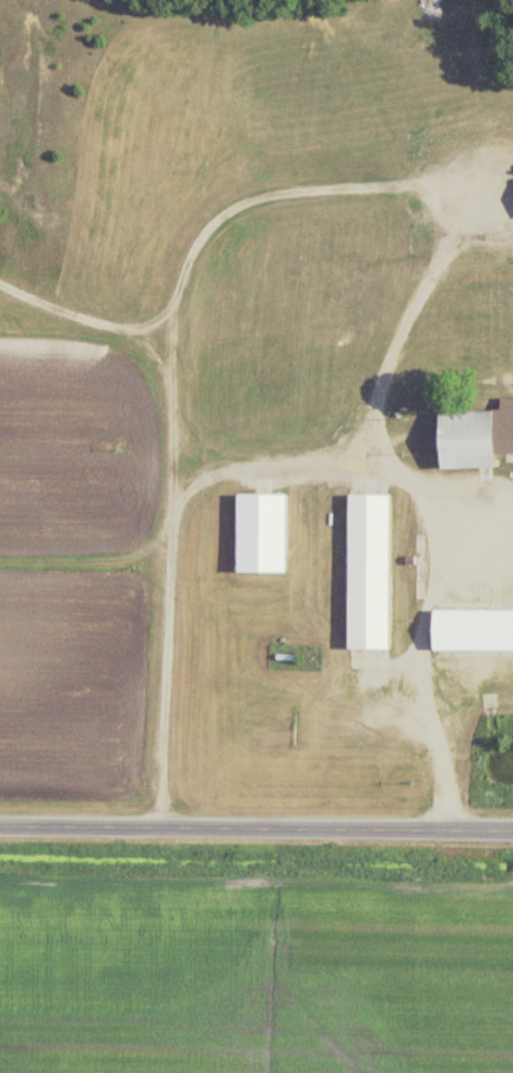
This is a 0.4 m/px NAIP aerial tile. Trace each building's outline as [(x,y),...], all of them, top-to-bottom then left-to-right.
[(500,407),(500,409),(436,413),(439,463),(512,458),(512,406),(500,407)] [(237,518),(286,518),(286,494),(237,494),(237,518)] [(390,494),(348,494),(347,648),(389,648),(390,494)] [(512,651),(512,610),(432,610),(432,651),(512,651)]
